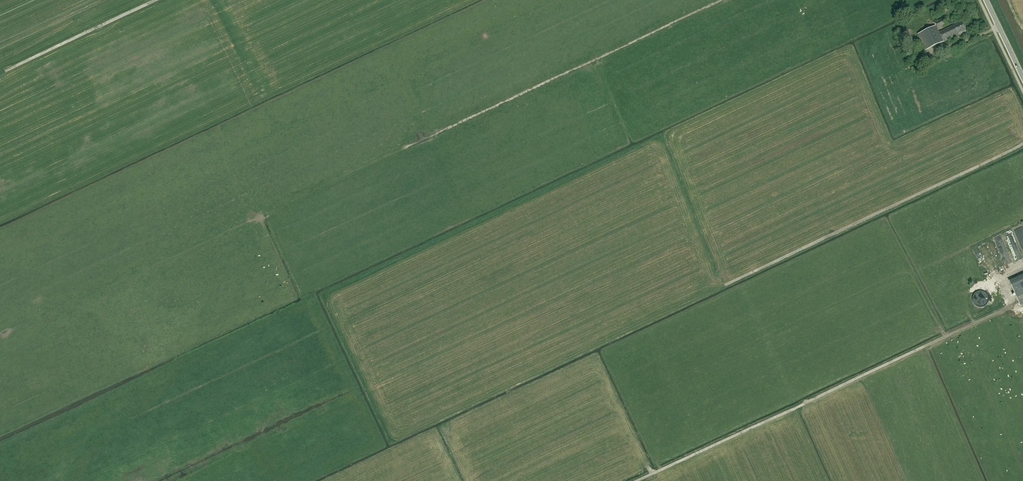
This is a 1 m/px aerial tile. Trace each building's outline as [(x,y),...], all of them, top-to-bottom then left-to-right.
[(925,51),(959,35),(958,35),(966,30),(962,22),(954,26),(954,25),(939,32),(938,30),(947,25),(944,18),(934,22),(936,26),(918,34),(925,51)] [(1010,236),(1005,238),(1010,246),(1014,243),(1010,236)]
